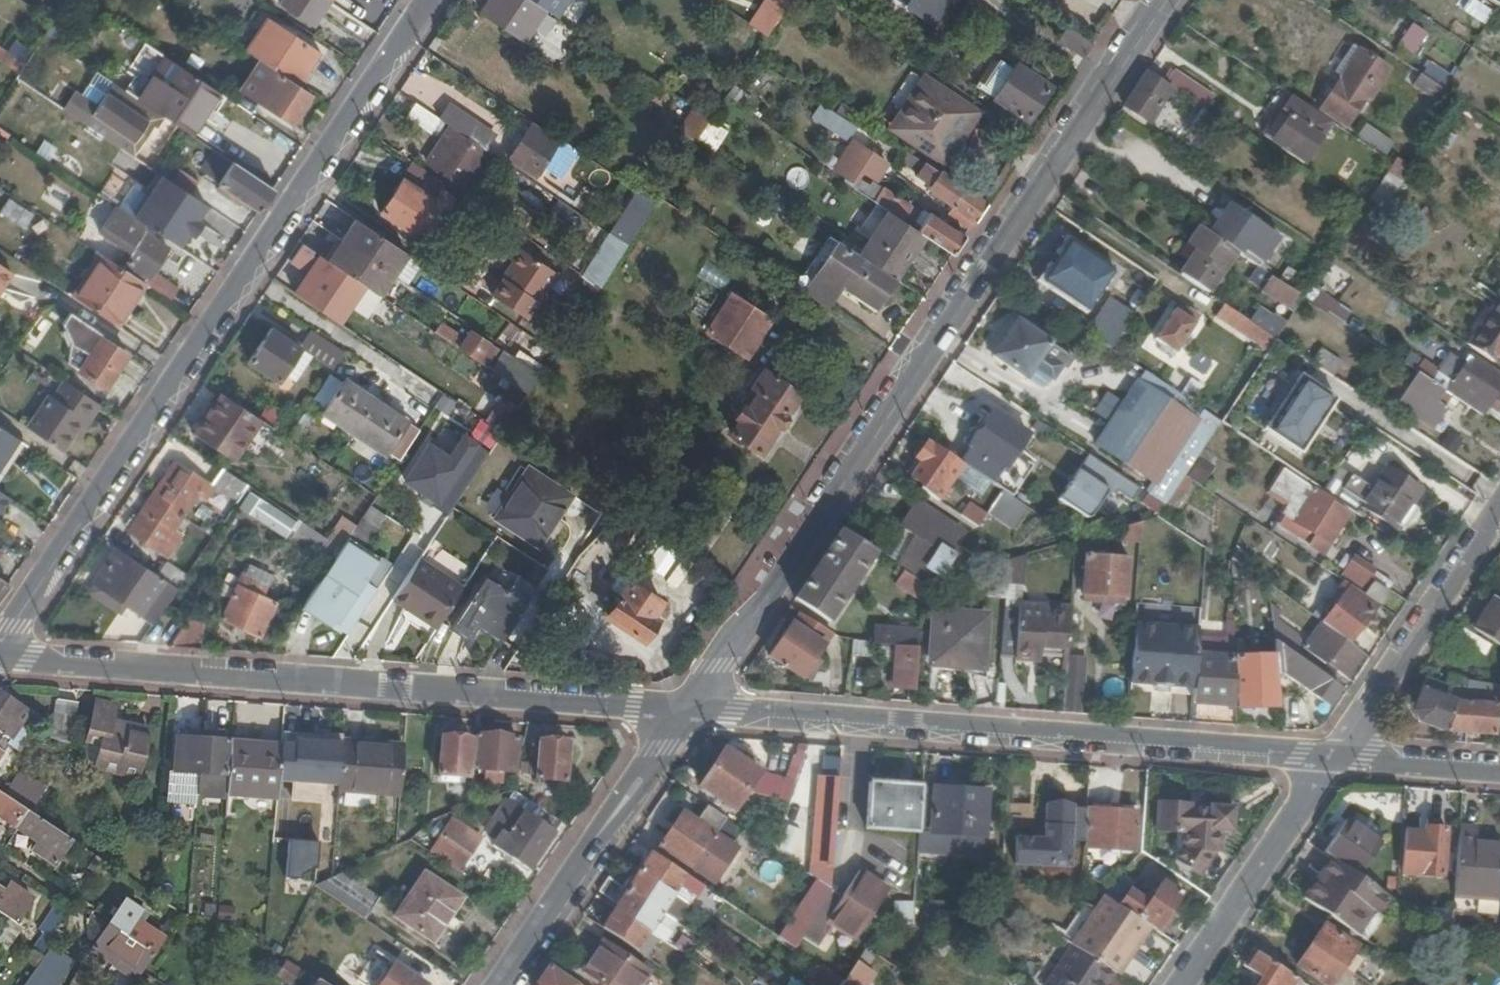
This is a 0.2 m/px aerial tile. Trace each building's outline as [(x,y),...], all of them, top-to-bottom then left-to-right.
[(310,25),(327,1),(325,0),(280,0),(278,3),(310,25)] [(525,41),(546,11),(544,9),(529,0),(489,0),(481,11),(525,41)] [(544,9),(550,0),(529,0),(544,9)] [(569,0),(550,0),(544,9),(546,11),(557,19),(569,1),(571,1),(569,0)] [(767,15),(775,20),(788,0),(778,0),(767,15)] [(942,4),(945,0),(898,0),(900,1),(893,13),(918,30),(938,2),(942,4)] [(1492,15),(1481,7),(1459,41),(1469,48),(1492,15)] [(767,15),(756,8),(745,25),(764,38),(775,20),(767,15)] [(266,22),(245,53),(252,58),(294,86),(315,55),(266,22)] [(1410,55),(1424,35),(1411,26),(1397,46),(1410,55)] [(1064,27),(1056,40),(1082,58),(1090,45),(1064,27)] [(975,40),(966,54),(1004,79),(1014,66),(975,40)] [(4,53),(22,64),(28,54),(11,42),(4,53)] [(15,74),(22,64),(4,53),(0,50),(0,63),(15,74)] [(424,51),(396,92),(414,104),(417,106),(445,65),(424,51)] [(1367,100),(1387,71),(1356,51),(1318,109),(1344,127),(1364,98),(1367,100)] [(966,54),(953,74),(1025,121),(1047,88),(1014,66),(1004,79),(966,54)] [(294,86),(252,58),(232,87),(257,104),(258,103),(288,124),(308,95),(294,86)] [(149,80),(166,92),(153,112),(190,137),(217,95),(163,59),(149,80)] [(1170,69),(1162,82),(1184,97),(1201,109),(1209,96),(1170,69)] [(1149,73),(1145,70),(1121,106),(1146,123),(1169,89),(1148,75),(1149,73)] [(1420,75),(1421,76),(1439,88),(1442,90),(1445,84),(1423,70),(1420,75)] [(1439,88),(1421,76),(1412,90),(1430,101),(1439,88)] [(166,92),(149,80),(135,100),(153,112),(166,92)] [(923,81),(891,127),(941,161),(972,114),(923,81)] [(147,122),(104,94),(90,115),(132,144),(147,122)] [(1328,127),(1287,99),(1265,132),(1305,160),(1328,127)] [(406,117),(428,132),(436,119),(417,106),(414,104),(406,117)] [(689,107),(675,129),(694,141),(709,120),(689,107)] [(831,113),(823,126),(845,140),(853,128),(831,113)] [(1366,125),(1355,141),(1384,160),(1394,145),(1366,125)] [(532,178),(554,143),(530,127),(519,144),(502,132),(487,154),(499,161),(504,165),(507,161),(532,178)] [(426,162),(457,183),(457,182),(479,148),(450,128),(426,162)] [(859,139),(864,142),(867,137),(853,128),(845,140),(850,144),(833,170),(847,179),(847,178),(864,189),(870,180),(872,181),(883,164),(854,145),(859,139)] [(487,154),(479,148),(457,182),(476,194),(499,161),(487,154)] [(569,168),(602,191),(611,177),(578,154),(569,168)] [(256,211),(269,191),(216,155),(203,176),(256,211)] [(1396,159),(1392,166),(1386,174),(1401,184),(1411,169),(1396,159)] [(443,210),(449,201),(437,194),(443,185),(411,163),(378,213),(417,239),(439,207),(443,210)] [(950,207),(946,214),(969,229),(985,204),(938,172),(938,174),(923,165),(915,178),(928,186),(925,191),(950,207)] [(128,216),(176,249),(185,235),(190,238),(200,223),(195,220),(204,206),(156,174),(128,216)] [(1386,174),(1379,185),(1369,200),(1384,211),(1401,184),(1386,174)] [(870,192),(865,199),(887,213),(909,228),(915,219),(907,214),(909,211),(880,191),(876,196),(870,192)] [(1228,205),(1208,235),(1234,252),(1247,261),(1259,270),(1279,239),(1256,224),(1252,230),(1240,222),(1244,216),(1228,205)] [(909,228),(887,213),(857,256),(891,279),(920,236),(913,231),(909,228)] [(92,242),(123,263),(119,270),(141,285),(147,289),(166,302),(174,288),(148,271),(163,249),(143,236),(111,215),(92,242)] [(961,240),(924,215),(913,231),(920,236),(950,257),(961,240)] [(32,216),(23,229),(46,244),(55,231),(32,216)] [(1244,216),(1240,222),(1252,230),(1256,224),(1244,216)] [(405,254),(353,220),(325,262),(376,296),(405,254)] [(630,237),(615,228),(609,236),(624,246),(630,237)] [(1198,249),(1207,255),(1189,282),(1207,294),(1234,252),(1208,235),(1199,228),(1189,243),(1198,249)] [(624,246),(609,236),(582,278),(597,288),(624,246)] [(840,285),(873,306),(891,279),(857,256),(835,242),(802,290),(826,306),(840,285)] [(1076,310),(1108,264),(1080,244),(1048,291),(1076,310)] [(336,292),(331,302),(364,323),(378,302),(308,255),(308,251),(301,246),(290,261),(336,292)] [(522,319),(551,273),(517,250),(487,295),(522,319)] [(100,258),(93,253),(65,295),(71,299),(100,258)] [(119,270),(100,258),(71,299),(112,327),(141,285),(119,270)] [(1264,288),(1261,291),(1293,314),(1303,299),(1259,270),(1247,261),(1240,271),(1264,288)] [(147,289),(141,285),(112,327),(119,331),(147,289)] [(1319,292),(1311,306),(1344,323),(1351,310),(1319,292)] [(742,357),(766,322),(727,297),(704,330),(742,357)] [(1468,348),(1479,355),(1499,323),(1499,300),(1468,348)] [(1223,305),(1215,318),(1248,341),(1257,328),(1255,327),(1223,305)] [(1191,316),(1181,310),(1178,315),(1184,319),(1191,316)] [(1125,325),(1103,311),(1087,334),(1108,349),(1125,325)] [(1172,354),(1195,319),(1191,316),(1184,319),(1178,315),(1172,311),(1152,341),(1172,354)] [(1283,327),(1264,314),(1255,327),(1257,328),(1275,340),(1275,339),(1283,327)] [(77,371),(100,338),(66,315),(60,325),(65,336),(68,344),(69,351),(67,358),(65,363),(77,371)] [(496,328),(501,330),(505,322),(501,320),(496,328)] [(1052,376),(1056,378),(1062,370),(1039,355),(1045,347),(1047,343),(1015,320),(992,356),(1025,378),(1030,369),(1049,381),(1052,376)] [(1479,355),(1496,366),(1499,361),(1499,323),(1479,355)] [(439,324),(433,334),(487,370),(497,353),(468,334),(461,344),(454,339),(456,336),(439,324)] [(1275,340),(1257,328),(1248,341),(1266,353),(1275,340)] [(245,362),(275,383),(280,375),(296,350),(266,330),(245,362)] [(341,353),(309,331),(296,350),(311,360),(329,372),(341,353)] [(102,388),(124,355),(100,338),(77,371),(102,388)] [(1045,347),(1039,355),(1062,370),(1067,362),(1045,347)] [(311,360),(296,350),(280,375),(294,384),(311,360)] [(501,354),(489,372),(525,396),(537,378),(501,354)] [(1420,375),(1445,392),(1452,397),(1483,417),(1499,392),(1499,378),(1477,362),(1470,373),(1465,370),(1454,385),(1424,365),(1418,374),(1420,375)] [(1312,363),(1307,369),(1339,391),(1343,384),(1312,363)] [(756,452),(795,394),(760,371),(745,393),(752,397),(743,410),(741,409),(732,421),(735,423),(727,434),(756,452)] [(1097,445),(1150,481),(1142,493),(1164,508),(1165,506),(1184,477),(1197,457),(1220,424),(1219,424),(1145,373),(1097,445)] [(1434,429),(1448,410),(1445,408),(1437,403),(1445,392),(1420,375),(1399,406),(1434,429)] [(322,407),(321,410),(353,431),(384,452),(387,447),(403,423),(372,402),(340,381),(337,383),(326,376),(311,400),(322,407)] [(27,426),(60,448),(73,429),(83,414),(88,417),(96,405),(61,382),(53,394),(49,392),(27,426)] [(1452,397),(1445,392),(1437,403),(1445,408),(1452,397)] [(441,396),(431,412),(417,432),(412,439),(440,458),(462,425),(469,415),(441,396)] [(216,409),(211,406),(200,423),(205,426),(216,409)] [(268,428),(275,416),(263,408),(255,419),(268,428)] [(1379,408),(1371,420),(1377,424),(1385,412),(1379,408)] [(191,436),(231,464),(252,433),(216,409),(205,426),(200,423),(191,436)] [(1002,492),(1010,498),(1032,466),(1015,454),(1028,435),(992,410),(966,448),(967,449),(958,462),(1002,492)] [(88,417),(83,414),(73,429),(77,432),(88,417)] [(469,415),(462,425),(493,446),(501,435),(500,434),(469,415)] [(1242,419),(1233,432),(1297,474),(1308,458),(1244,416),(1242,419)] [(387,447),(384,452),(397,461),(412,439),(417,432),(403,423),(387,447)] [(0,432),(0,456),(11,440),(0,432)] [(11,440),(0,456),(0,470),(18,444),(11,440)] [(939,497),(959,467),(925,444),(915,459),(921,463),(910,478),(939,497)] [(1214,468),(1197,457),(1184,477),(1192,482),(1201,488),(1214,468)] [(515,461),(480,513),(521,541),(534,521),(539,523),(560,491),(515,461)] [(1096,462),(1089,472),(1118,492),(1125,481),(1096,462)] [(172,467),(126,535),(163,560),(168,553),(186,527),(179,522),(194,501),(200,505),(209,492),(206,490),(206,489),(172,467)] [(1337,467),(1321,491),(1334,500),(1342,488),(1350,475),(1337,467)] [(1416,509),(1410,505),(1412,501),(1403,496),(1411,484),(1386,467),(1371,489),(1350,475),(1342,488),(1365,503),(1363,507),(1395,527),(1397,524),(1404,528),(1416,509)] [(1283,515),(1279,522),(1309,543),(1314,534),(1329,545),(1346,520),(1328,509),(1331,505),(1304,487),(1305,485),(1281,469),(1267,490),(1288,505),(1282,514),(1283,515)] [(206,489),(206,490),(209,492),(232,506),(233,504),(245,487),(240,484),(219,470),(206,489)] [(1192,482),(1184,477),(1165,506),(1172,511),(1192,482)] [(1136,489),(1125,481),(1118,492),(1129,499),(1136,489)] [(1419,489),(1411,484),(1403,496),(1412,501),(1419,489)] [(406,513),(431,530),(442,513),(433,508),(440,498),(442,495),(425,485),(406,513)] [(245,487),(233,504),(328,566),(339,550),(267,502),(245,487)] [(583,504),(578,511),(592,520),(604,503),(584,490),(577,500),(583,504)] [(1010,498),(1002,492),(994,504),(986,515),(1010,532),(1020,517),(1026,509),(1010,498)] [(966,505),(958,517),(977,529),(986,515),(994,504),(984,497),(974,511),(966,505)] [(449,503),(440,498),(433,508),(442,513),(449,503)] [(898,562),(905,568),(902,573),(921,586),(930,572),(938,577),(946,564),(958,571),(967,557),(950,546),(961,530),(917,502),(901,526),(916,535),(898,562)] [(616,511),(604,503),(592,520),(604,528),(616,511)] [(1331,505),(1328,509),(1346,520),(1348,516),(1331,505)] [(381,515),(368,506),(343,543),(356,552),(381,515)] [(1026,509),(1020,517),(1032,525),(1037,517),(1026,509)] [(1121,528),(1120,541),(1139,543),(1140,523),(1140,522),(1121,528)] [(874,554),(838,530),(792,599),(828,624),(853,586),(858,589),(862,584),(857,581),(874,554)] [(1309,543),(1307,546),(1322,557),(1329,545),(1314,534),(1309,543)] [(1245,554),(1237,549),(1233,561),(1248,572),(1254,563),(1250,560),(1252,555),(1247,552),(1245,554)] [(153,576),(114,551),(91,586),(151,625),(174,590),(162,582),(153,576)] [(168,553),(163,560),(161,564),(182,579),(190,567),(168,553)] [(1006,561),(1006,563),(1005,575),(1027,576),(1028,555),(1006,561)] [(1125,558),(1085,555),(1082,595),(1094,596),(1094,606),(1122,608),(1125,558)] [(463,585),(418,556),(389,599),(433,629),(463,585)] [(1373,575),(1352,560),(1339,580),(1342,583),(1360,595),(1369,580),(1373,575)] [(988,569),(985,598),(1002,600),(1003,590),(1005,575),(1006,563),(1005,563),(988,569)] [(182,579),(161,564),(153,576),(162,582),(174,590),(182,579)] [(246,566),(241,576),(266,588),(272,578),(246,566)] [(341,575),(330,568),(306,604),(317,611),(341,575)] [(895,568),(891,573),(899,578),(902,573),(895,568)] [(343,573),(341,575),(317,611),(315,615),(345,635),(354,621),(372,592),(343,573)] [(899,578),(895,585),(920,603),(920,600),(921,586),(902,573),(899,578)] [(470,640),(480,626),(499,638),(533,587),(518,577),(508,590),(483,574),(448,626),(470,640)] [(1027,576),(1005,575),(1003,590),(1026,592),(1027,576)] [(274,605),(261,597),(266,588),(241,576),(220,620),(259,638),(274,605)] [(647,619),(658,603),(628,583),(605,617),(641,641),(653,623),(647,619)] [(1328,606),(1324,612),(1328,616),(1324,624),(1348,642),(1375,605),(1361,596),(1360,595),(1342,583),(1327,605),(1328,606)] [(1385,594),(1370,583),(1361,596),(1375,605),(1377,606),(1385,594)] [(1497,594),(1473,631),(1499,650),(1499,596),(1497,594)] [(1327,605),(1323,602),(1311,619),(1320,625),(1322,626),(1324,624),(1328,616),(1324,612),(1328,606),(1327,605)] [(1017,612),(1002,611),(998,659),(1013,660),(1013,665),(1040,667),(1041,662),(1066,664),(1066,658),(1069,613),(1069,609),(1018,604),(1017,612)] [(819,661),(815,657),(831,635),(798,612),(768,657),(780,665),(777,669),(785,674),(788,671),(801,680),(809,669),(813,671),(819,661)] [(978,667),(982,620),(935,615),(931,663),(978,667)] [(202,622),(185,620),(167,649),(200,651),(202,622)] [(354,621),(345,635),(337,647),(350,656),(368,630),(354,621)] [(1232,622),(1226,622),(1224,639),(1232,640),(1232,622)] [(1328,669),(1345,681),(1363,657),(1322,626),(1320,625),(1304,648),(1330,666),(1328,669)] [(917,631),(873,628),(871,645),(895,647),(916,648),(917,631)] [(1224,639),(1197,636),(1196,644),(1195,656),(1230,659),(1233,660),(1232,640),(1224,639)] [(1132,639),(1129,687),(1193,691),(1195,656),(1196,644),(1132,639)] [(1340,691),(1273,645),(1274,660),(1276,678),(1281,678),(1284,678),(1328,708),(1340,691)] [(895,647),(892,688),(913,690),(916,648),(895,647)] [(1230,659),(1195,656),(1193,691),(1192,705),(1227,707),(1230,659)] [(1274,660),(1233,660),(1235,707),(1235,710),(1278,709),(1276,678),(1274,660)] [(1439,734),(1497,738),(1499,712),(1499,702),(1499,687),(1464,681),(1448,674),(1442,689),(1425,681),(1412,714),(1414,722),(1439,734)] [(2,746),(14,730),(25,714),(24,714),(0,698),(0,749),(2,746)] [(65,705),(51,704),(49,725),(47,743),(56,746),(65,705)] [(73,706),(65,705),(56,746),(68,749),(73,706)] [(114,709),(96,705),(80,762),(138,779),(150,735),(111,724),(114,709)] [(24,714),(25,714),(14,730),(22,735),(35,716),(26,710),(24,714)] [(22,735),(14,730),(2,746),(10,751),(17,756),(28,739),(22,735)] [(173,740),(171,773),(198,776),(200,762),(202,762),(204,742),(201,742),(202,734),(182,732),(182,741),(173,740)] [(330,737),(282,734),(280,752),(279,769),(278,784),(292,785),(291,804),(325,807),(330,737)] [(516,741),(475,737),(471,773),(483,774),(500,775),(512,776),(516,741)] [(538,737),(535,775),(563,778),(566,739),(538,737)] [(466,780),(470,741),(442,739),(437,778),(466,780)] [(202,762),(200,762),(198,776),(202,776),(200,798),(224,800),(229,746),(229,744),(204,742),(202,762)] [(404,748),(341,743),(338,776),(336,803),(363,805),(364,792),(400,796),(404,748)] [(280,752),(229,746),(224,800),(275,806),(278,784),(279,769),(280,752)] [(699,788),(732,811),(739,802),(755,779),(758,775),(723,752),(699,788)] [(819,760),(815,821),(810,878),(815,881),(830,891),(840,762),(828,761),(819,760)] [(17,770),(5,792),(35,808),(47,786),(17,770)] [(786,787),(755,779),(739,802),(755,812),(766,796),(778,799),(788,801),(799,772),(792,770),(786,787)] [(482,782),(499,784),(500,775),(483,774),(482,782)] [(868,785),(865,832),(918,835),(921,788),(868,785)] [(177,787),(164,786),(163,798),(176,799),(177,787)] [(1146,854),(1160,855),(1168,803),(1170,791),(1156,789),(1155,794),(1152,817),(1146,854)] [(983,840),(986,794),(933,790),(930,836),(983,840)] [(1176,792),(1170,791),(1168,803),(1174,803),(1180,804),(1182,792),(1176,792)] [(532,807),(511,793),(504,803),(525,817),(532,807)] [(1155,794),(1150,793),(1147,816),(1152,817),(1155,794)] [(2,833),(7,837),(12,830),(24,812),(0,796),(0,822),(7,826),(2,833)] [(1060,800),(1046,803),(1044,831),(1036,838),(1015,836),(1014,863),(1068,867),(1070,840),(1083,841),(1085,810),(1073,809),(1073,805),(1060,800)] [(491,848),(527,873),(552,835),(525,817),(504,803),(504,802),(482,834),(494,842),(491,848)] [(532,807),(525,817),(552,835),(560,840),(567,830),(532,807)] [(658,848),(690,870),(724,820),(705,808),(696,823),(682,814),(658,848)] [(1134,814),(1085,810),(1083,841),(1082,855),(1128,858),(1129,851),(1131,851),(1134,814)] [(36,859),(51,869),(69,842),(24,812),(12,830),(42,849),(36,859)] [(1354,816),(1348,825),(1374,843),(1380,834),(1354,816)] [(478,842),(449,822),(426,854),(456,874),(478,842)] [(1348,825),(1344,822),(1321,855),(1329,861),(1357,879),(1379,846),(1374,843),(1348,825)] [(1458,827),(1453,899),(1498,901),(1499,875),(1499,847),(1474,846),(1475,828),(1458,827)] [(1424,837),(1405,836),(1402,875),(1441,878),(1444,832),(1425,831),(1424,837)] [(788,838),(776,834),(770,851),(780,858),(788,838)] [(323,847),(294,845),(292,883),(320,885),(323,847)] [(1190,876),(1202,856),(1184,846),(1173,865),(1190,876)] [(650,855),(638,873),(672,895),(678,886),(682,889),(688,880),(650,855)] [(95,859),(90,866),(95,869),(100,862),(95,859)] [(1317,880),(1321,883),(1306,906),(1358,939),(1374,915),(1378,918),(1390,901),(1357,879),(1329,861),(1317,880)] [(106,866),(100,862),(95,869),(101,873),(106,866)] [(842,898),(830,891),(823,897),(798,936),(817,947),(832,924),(856,939),(887,891),(858,872),(842,898)] [(638,873),(625,893),(659,915),(665,906),(669,908),(676,898),(672,895),(638,873)] [(802,873),(796,882),(808,891),(815,881),(810,878),(802,873)] [(430,943),(459,900),(422,874),(393,918),(430,943)] [(329,881),(314,891),(361,922),(375,902),(338,877),(329,881)] [(1317,880),(1314,877),(1298,900),(1306,906),(1321,883),(1317,880)] [(617,905),(613,911),(647,933),(652,936),(656,929),(652,926),(659,915),(625,893),(606,880),(597,893),(617,905)] [(682,889),(678,886),(672,895),(676,898),(689,907),(691,909),(703,890),(694,884),(688,880),(682,889)] [(815,881),(808,891),(776,939),(790,948),(798,936),(823,897),(830,891),(815,881)] [(1101,899),(1102,900),(1144,929),(1154,936),(1156,933),(1180,898),(1161,885),(1145,907),(1128,895),(1122,904),(1106,894),(1105,895),(1101,899)] [(1113,886),(1106,894),(1122,904),(1128,895),(1113,886)] [(4,921),(12,926),(29,901),(14,890),(8,898),(0,892),(0,918),(4,921)] [(1105,895),(1098,890),(1094,895),(1101,899),(1105,895)] [(669,908),(665,906),(659,915),(676,926),(689,907),(676,898),(669,908)] [(998,899),(997,911),(997,913),(1008,911),(1008,899),(998,899)] [(1070,948),(1071,948),(1110,976),(1112,976),(1144,929),(1102,900),(1070,948)] [(123,904),(106,928),(152,959),(163,942),(134,922),(138,915),(123,904)] [(91,913),(83,907),(80,911),(89,917),(91,913)] [(36,934),(41,937),(37,943),(42,947),(47,940),(65,914),(55,908),(36,934)] [(89,917),(80,911),(77,915),(86,921),(89,917)] [(613,912),(600,930),(639,956),(645,947),(640,943),(647,933),(613,911),(613,912)] [(652,926),(656,929),(652,936),(658,940),(664,945),(676,926),(659,915),(652,926)] [(1378,918),(1374,915),(1358,939),(1365,944),(1381,920),(1378,918)] [(0,928),(0,950),(4,953),(19,931),(12,926),(4,921),(0,928)] [(106,928),(89,953),(134,984),(140,975),(152,959),(106,928)] [(1322,929),(1309,949),(1341,970),(1349,957),(1354,950),(1322,929)] [(640,943),(645,947),(639,956),(644,960),(658,940),(652,936),(647,933),(640,943)] [(52,943),(47,940),(42,947),(47,950),(52,943)] [(625,980),(635,966),(601,943),(581,973),(599,984),(632,984),(625,980)] [(1047,984),(1104,984),(1110,976),(1071,948),(1047,984)] [(1321,984),(1331,984),(1337,975),(1341,970),(1309,949),(1295,969),(1321,984)] [(60,984),(72,966),(47,950),(35,967),(60,984)] [(842,983),(840,984),(869,984),(873,978),(864,971),(873,957),(863,950),(842,983)] [(1264,983),(1263,984),(1298,984),(1299,984),(1251,952),(1241,968),(1264,983)] [(390,968),(374,956),(355,983),(358,984),(415,984),(390,968)] [(1359,963),(1349,957),(1341,970),(1350,976),(1359,963)] [(282,963),(274,976),(286,984),(295,971),(282,963)] [(548,967),(536,984),(574,984),(548,967)] [(823,970),(812,984),(840,984),(842,983),(823,970)] [(1331,984),(1347,984),(1348,983),(1337,975),(1331,984)]
